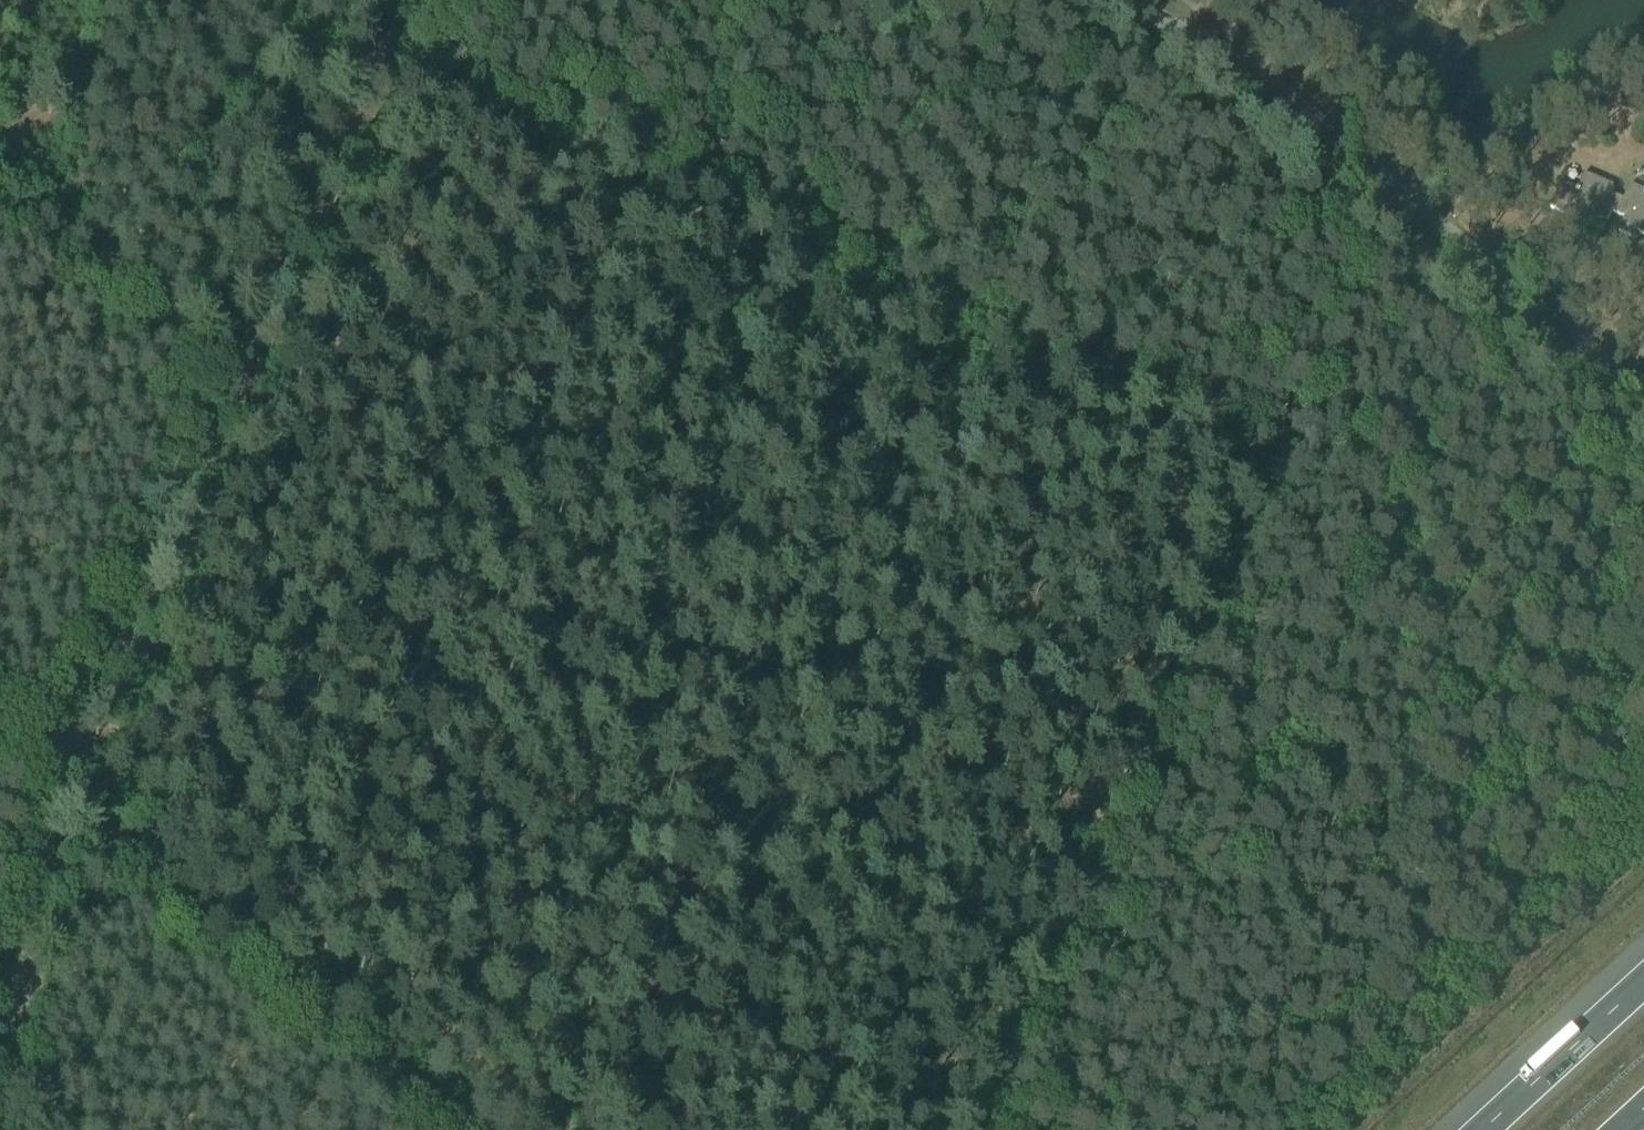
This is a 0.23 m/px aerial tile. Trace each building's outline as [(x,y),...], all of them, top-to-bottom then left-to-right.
[(1612,212),(1617,214),(1624,199),(1611,193),(1614,186),(1584,173),(1577,189),(1562,182),(1550,208),(1566,214),(1568,209),(1586,217),(1588,212),(1608,221),(1612,212)] [(1617,214),(1625,217),(1619,232),(1634,238),(1637,232),(1643,235),(1643,190),(1630,185),(1624,199),(1617,214)]
